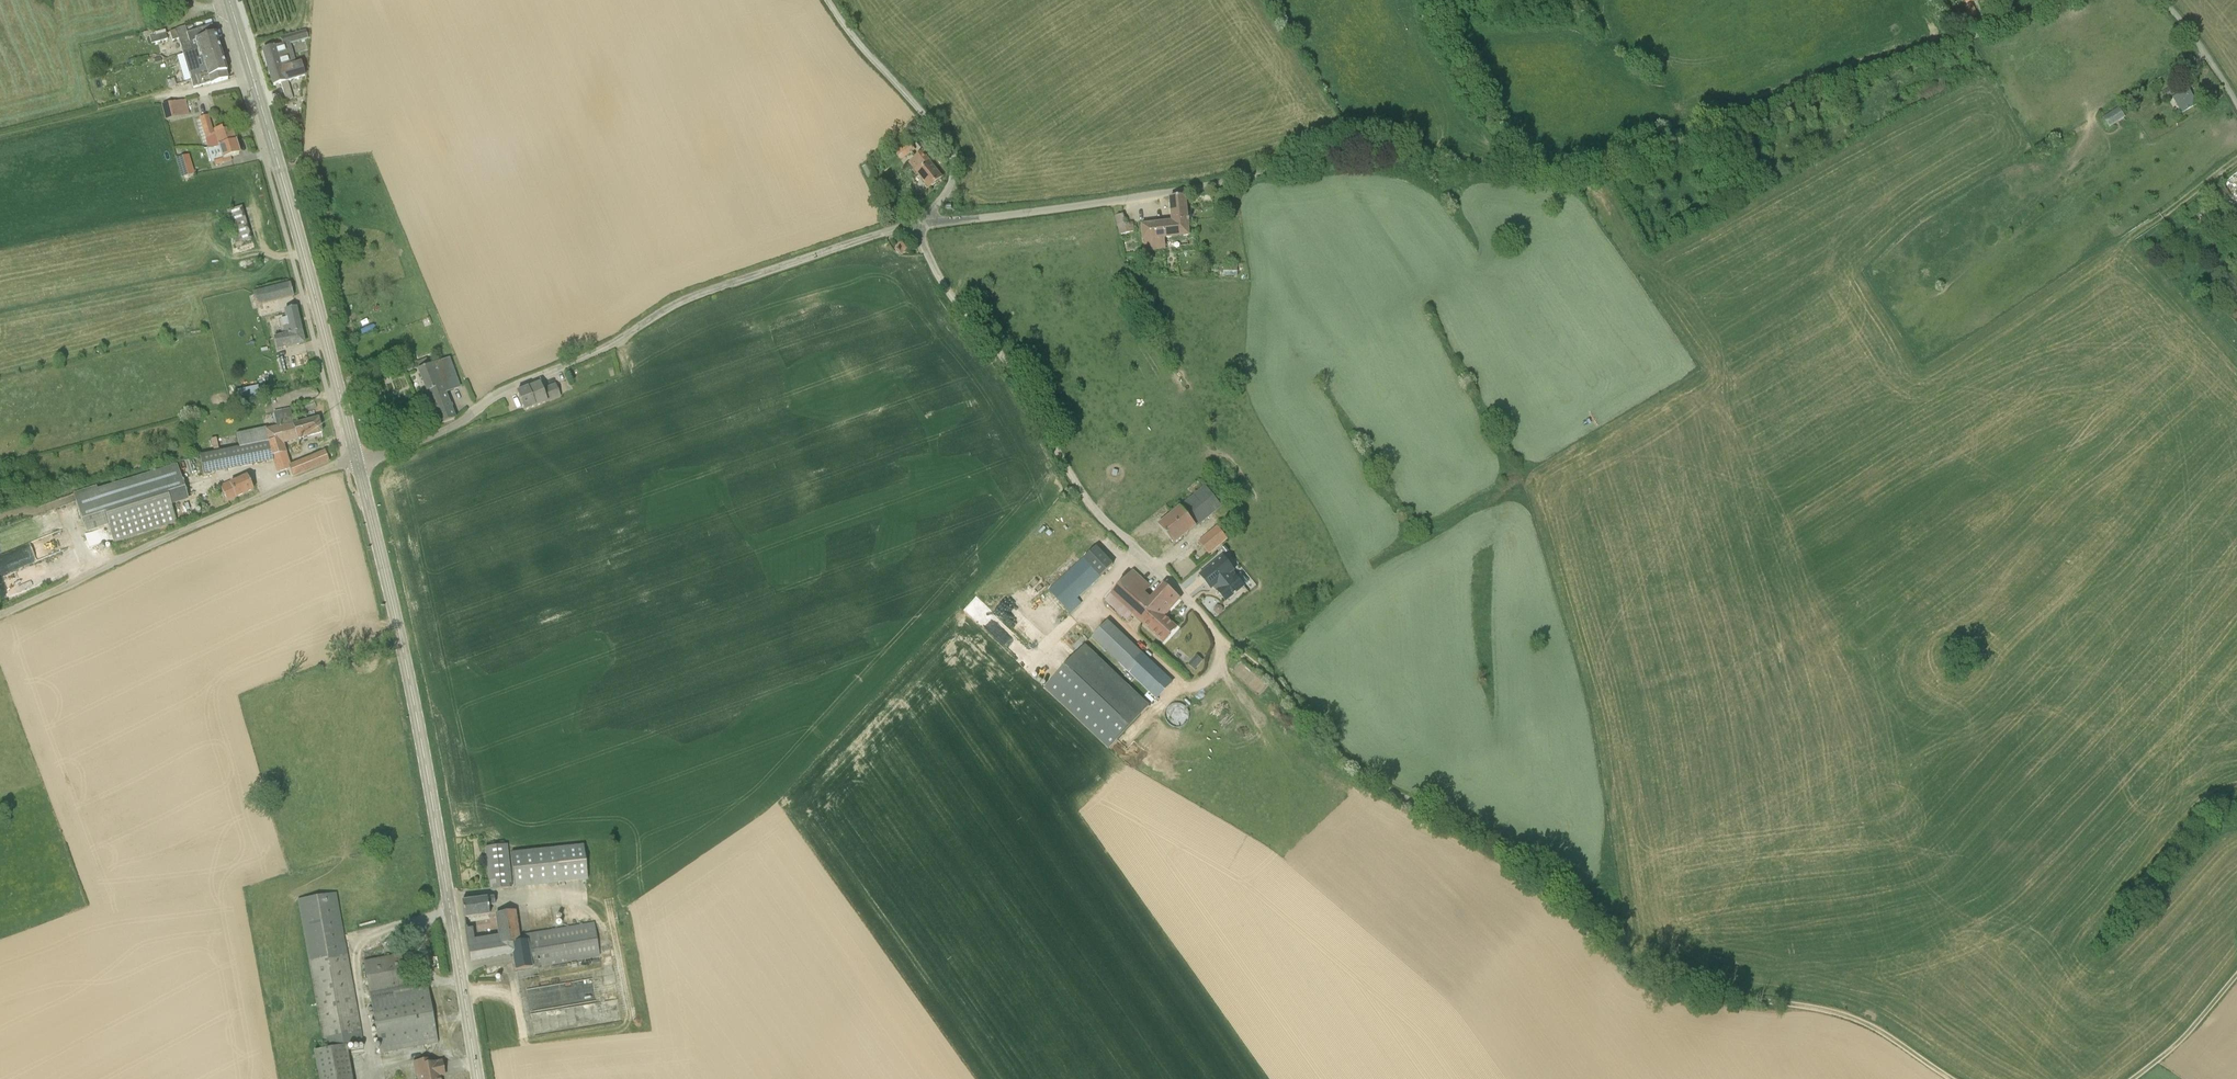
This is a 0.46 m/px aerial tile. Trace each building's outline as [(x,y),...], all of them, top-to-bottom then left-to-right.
[(1971,18),(1977,15),(1972,4),(1971,5),(1970,3),(1967,5),(1968,6),(1966,7),(1971,18)] [(218,43),(213,24),(187,32),(185,26),(176,29),(176,30),(170,32),(172,41),(179,39),(180,45),(183,53),(192,51),(200,48),(200,50),(209,47),(208,46),(218,43)] [(305,76),(300,63),(297,64),(290,43),(308,38),(306,30),(281,38),(283,45),(274,47),(274,46),(273,47),(273,48),(262,51),(269,74),(270,74),(274,85),(305,76)] [(151,44),(167,39),(165,32),(149,37),(151,44)] [(189,62),(191,67),(192,70),(189,71),(191,79),(194,88),(211,82),(211,84),(228,79),(226,72),(227,72),(223,57),(218,43),(208,46),(209,47),(200,50),(200,48),(192,51),(183,53),(186,63),(189,62)] [(2161,100),(2166,98),(2175,93),(2172,87),(2158,94),(2161,100)] [(2173,97),(2182,112),(2197,104),(2188,89),(2173,97)] [(175,102),(162,105),(166,120),(189,114),(185,100),(181,101),(175,102)] [(2119,108),(2103,119),(2109,128),(2125,118),(2119,108)] [(210,149),(212,149),(235,142),(231,129),(223,131),(222,128),(212,131),(207,115),(200,118),(210,149)] [(239,154),(235,142),(212,149),(215,158),(213,159),(215,165),(232,160),(231,157),(239,154)] [(903,146),(909,155),(916,150),(910,142),(903,146)] [(922,152),(909,162),(930,188),(942,178),(922,152)] [(176,158),(182,177),(193,173),(188,155),(176,158)] [(869,179),(876,176),(870,164),(863,167),(869,179)] [(2215,190),(2221,200),(2230,195),(2224,185),(2215,190)] [(1192,220),(1187,220),(1185,197),(1179,198),(1179,197),(1177,197),(1177,198),(1171,198),(1173,222),(1173,226),(1177,226),(1177,222),(1192,221),(1192,220)] [(248,218),(245,219),(242,207),(229,210),(237,245),(253,241),(248,218)] [(1189,235),(1188,222),(1192,221),(1177,222),(1177,226),(1173,226),(1173,222),(1143,225),(1144,240),(1146,240),(1147,250),(1166,248),(1165,238),(1189,235)] [(1133,224),(1119,228),(1120,235),(1134,231),(1133,224)] [(896,251),(902,255),(907,247),(901,243),(896,251)] [(1224,263),(1224,275),(1237,276),(1238,263),(1224,263)] [(257,305),(293,296),(290,283),(254,293),(257,305)] [(276,349),(304,343),(296,307),(285,310),(287,318),(280,320),(283,336),(274,339),(276,349)] [(445,393),(460,387),(449,358),(436,363),(419,370),(440,424),(455,418),(445,393)] [(405,364),(402,366),(404,372),(414,368),(413,366),(414,365),(413,363),(412,361),(405,364)] [(516,393),(524,411),(560,396),(556,384),(542,389),(540,383),(516,393)] [(241,397),(261,394),(260,387),(240,389),(241,397)] [(319,418),(294,423),(277,426),(265,429),(265,427),(236,433),(239,448),(270,441),(273,456),(285,452),(282,443),(322,432),(319,418)] [(222,443),(227,447),(235,437),(230,433),(222,443)] [(270,441),(239,448),(200,456),(204,475),(274,460),(273,456),(270,441)] [(290,469),(292,476),(293,476),(329,461),(325,451),(289,466),(290,469)] [(289,466),(285,452),(273,456),(274,460),(278,473),(290,469),(289,466)] [(97,486),(73,494),(83,525),(106,517),(115,543),(177,522),(169,496),(186,491),(177,463),(97,489),(97,486)] [(249,478),(247,476),(230,484),(229,482),(222,486),(223,488),(222,488),(227,501),(253,489),(250,481),(249,478)] [(1220,504),(1211,493),(1206,486),(1180,507),(1172,514),(1159,524),(1171,538),(1170,539),(1175,544),(1188,533),(1196,526),(1221,506),(1220,504)] [(1209,554),(1224,541),(1228,539),(1217,527),(1199,542),(1209,554)] [(1080,604),(1076,599),(1113,564),(1097,547),(1050,591),(1070,613),(1080,604)] [(1201,575),(1212,588),(1216,585),(1220,590),(1219,590),(1227,600),(1245,585),(1237,575),(1233,571),(1235,570),(1223,556),(1201,575)] [(1144,593),(1150,586),(1133,571),(1106,601),(1127,621),(1134,614),(1164,642),(1177,628),(1164,616),(1166,613),(1151,600),(1144,593)] [(1151,600),(1166,613),(1180,599),(1172,592),(1173,592),(1164,585),(1151,600)] [(1217,614),(1220,614),(1223,612),(1223,608),(1221,605),(1217,605),(1215,607),(1214,611),(1217,614)] [(1045,688),(1109,749),(1149,706),(1085,645),(1045,688)] [(1142,654),(1141,655),(1128,669),(1127,670),(1147,689),(1162,673),(1142,654)] [(1196,670),(1205,662),(1199,655),(1190,663),(1196,670)] [(491,890),(512,887),(506,844),(486,846),(491,890)] [(515,887),(588,879),(584,845),(511,853),(515,887)] [(294,901),(322,1033),(360,1025),(331,893),(294,901)] [(488,906),(494,905),(493,897),(461,901),(463,909),(462,910),(464,918),(489,915),(488,906)] [(470,961),(513,955),(515,970),(532,967),(600,955),(594,923),(519,936),(515,911),(496,913),(500,935),(474,939),(472,928),(467,929),(467,927),(464,927),(467,949),(468,949),(470,961)] [(408,952),(363,960),(380,1053),(435,1044),(425,985),(414,987),(408,952)] [(594,978),(528,987),(531,1008),(597,999),(594,978)] [(320,1053),(324,1078),(358,1078),(353,1048),(320,1053)] [(415,1058),(418,1078),(443,1078),(439,1054),(415,1058)]
